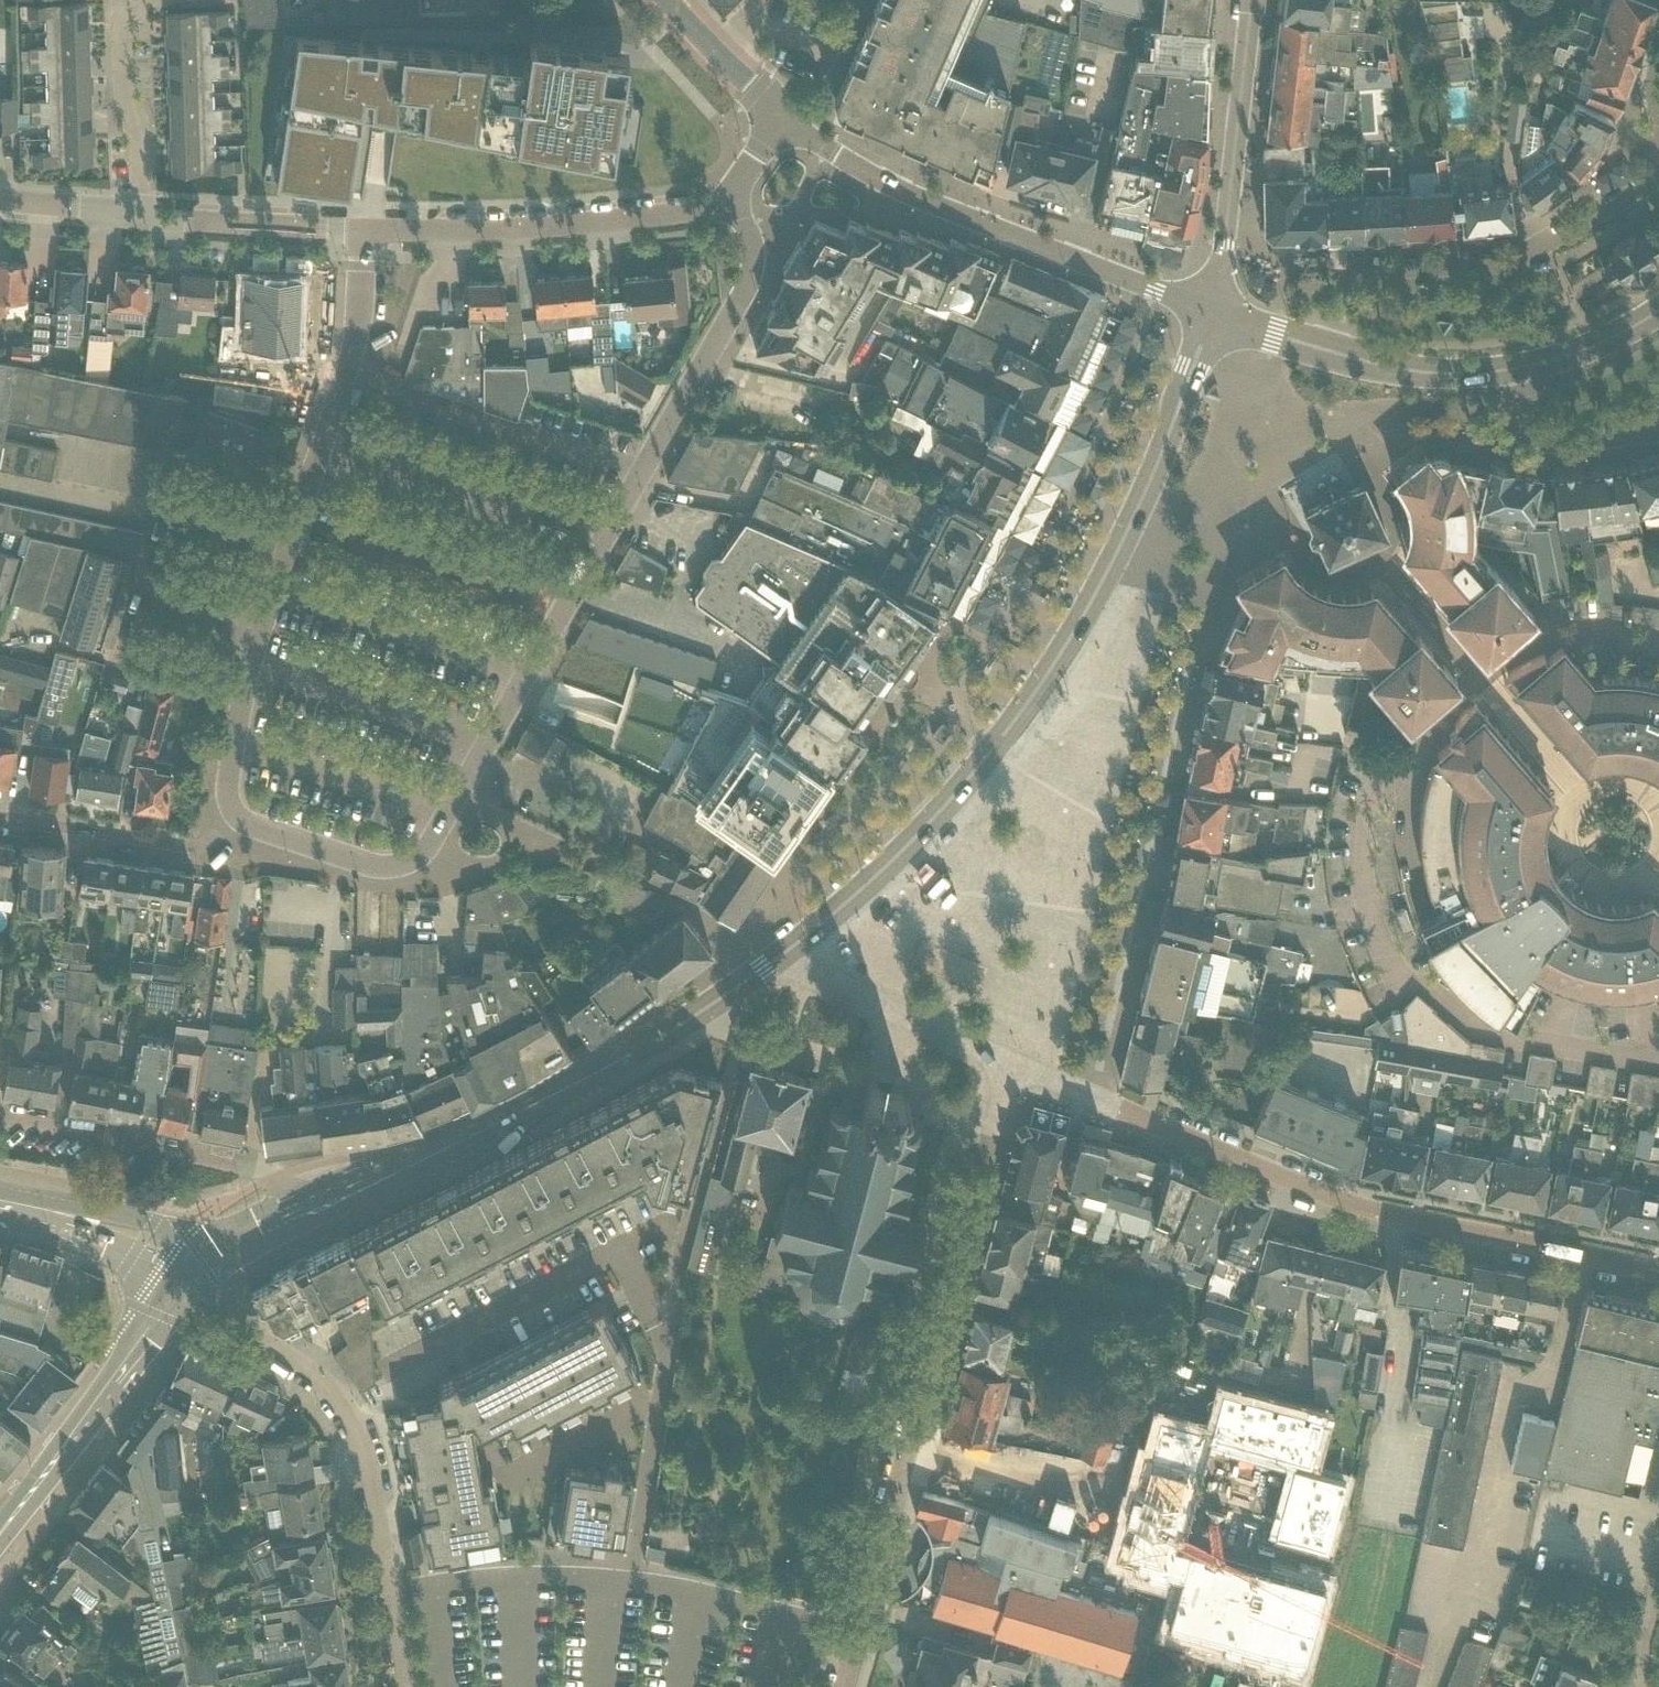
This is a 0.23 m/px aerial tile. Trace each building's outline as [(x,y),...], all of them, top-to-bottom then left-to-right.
[(276,0),(243,0),(247,24),(280,23),(276,0)] [(834,96),(834,99),(833,101),(833,103),(834,104),(834,106),(835,108),(837,110),(839,112),(841,113),(988,177),(1025,20),(984,10),(989,0),(876,0),(834,96)] [(1211,31),(1211,27),(1148,20),(1149,16),(1100,3),(1101,0),(1080,0),(1078,35),(1135,50),(1133,62),(1160,64),(1202,66),(1209,67),(1209,65),(1203,65),(1204,58),(1202,58),(1202,54),(1209,50),(1211,31)] [(1214,0),(1101,0),(1100,3),(1149,16),(1148,20),(1211,27),(1214,0)] [(1383,5),(1382,0),(1283,0),(1281,17),(1385,30),(1383,5)] [(1434,63),(1460,60),(1453,0),(1417,0),(1434,63)] [(1603,26),(1596,23),(1598,18),(1581,11),(1576,25),(1601,33),(1639,46),(1655,0),(1612,0),(1603,26)] [(89,30),(88,2),(28,4),(28,16),(45,16),(46,31),(89,30)] [(313,22),(324,21),(324,9),(313,10),(313,22)] [(167,13),(168,40),(211,39),(210,23),(228,23),(227,11),(167,13)] [(1389,64),(1385,30),(1281,17),(1274,78),(1342,86),(1354,87),(1352,60),(1389,64)] [(621,101),(628,51),(605,47),(606,40),(609,25),(523,23),(523,31),(435,30),(361,27),(359,41),(298,35),(285,33),(264,180),(363,194),(373,127),(384,128),(394,130),(396,130),(517,148),(525,149),(635,165),(644,104),(621,101)] [(89,56),(89,30),(46,31),(46,46),(29,47),(29,58),(89,56)] [(1631,70),(1639,46),(1601,33),(1594,51),(1570,42),(1568,48),(1558,45),(1553,60),(1563,63),(1564,59),(1570,61),(1584,66),(1587,60),(1605,66),(1607,61),(1631,70)] [(212,54),(211,45),(211,39),(168,40),(169,66),(229,65),(229,53),(212,54)] [(90,83),(89,56),(29,58),(30,69),(47,69),(48,84),(90,83)] [(1389,64),(1352,60),(1354,87),(1392,84),(1389,64)] [(1624,90),(1631,70),(1607,61),(1605,66),(1587,60),(1584,66),(1570,61),(1566,71),(1594,81),(1594,80),(1624,90)] [(1148,131),(1150,120),(1160,64),(1133,62),(1117,129),(1113,146),(1108,166),(1096,217),(1139,227),(1140,225),(1144,226),(1157,169),(1150,168),(1152,161),(1142,159),(1148,131)] [(1206,133),(1208,73),(1202,73),(1202,66),(1160,64),(1150,120),(1206,133)] [(230,76),(229,65),(169,66),(170,93),(213,92),(212,76),(230,76)] [(1555,73),(1550,86),(1558,89),(1563,76),(1555,73)] [(1357,132),(1354,87),(1342,86),(1274,78),(1268,135),(1308,140),(1308,139),(1317,140),(1316,134),(1330,133),(1330,134),(1357,132)] [(1616,112),(1624,90),(1594,80),(1594,81),(1587,102),(1616,112)] [(91,109),(90,83),(48,84),(48,99),(31,100),(31,111),(91,109)] [(213,107),(213,92),(170,93),(171,120),(231,118),(231,107),(213,107)] [(1031,141),(1038,111),(1048,113),(1051,99),(1025,93),(1023,102),(1013,152),(1009,173),(1008,174),(1008,176),(1009,178),(1010,179),(1012,180),(1026,183),(1025,185),(1045,190),(1055,146),(1031,141)] [(17,106),(17,97),(0,96),(0,137),(0,128),(16,128),(17,106)] [(1504,138),(1521,140),(1527,98),(1510,96),(1504,138)] [(1013,152),(1023,102),(1007,98),(998,137),(1012,140),(1009,151),(1013,152)] [(1605,143),(1614,120),(1576,101),(1569,113),(1566,112),(1561,118),(1553,113),(1557,106),(1546,100),(1543,113),(1583,139),(1587,133),(1605,144),(1605,143)] [(92,136),(91,109),(31,111),(32,122),(49,122),(49,137),(92,136)] [(1596,158),(1605,144),(1587,133),(1583,139),(1543,113),(1542,114),(1542,137),(1578,177),(1596,158)] [(214,129),(231,129),(231,118),(171,120),(172,146),(215,145),(214,134),(214,129)] [(1205,164),(1206,133),(1150,120),(1148,131),(1142,159),(1152,161),(1150,168),(1157,169),(1144,226),(1144,227),(1145,230),(1185,239),(1188,237),(1203,174),(1205,164)] [(1108,166),(1113,146),(1117,129),(1109,128),(1102,126),(1099,142),(1075,137),(1072,150),(1055,146),(1045,190),(1064,194),(1065,192),(1079,195),(1080,195),(1082,194),(1083,193),(1084,192),(1085,190),(1089,172),(1093,174),(1096,163),(1101,164),(1108,166)] [(1330,147),(1330,134),(1330,133),(1316,134),(1317,140),(1319,140),(1319,146),(1330,147)] [(93,163),(92,136),(49,137),(50,153),(33,153),(33,165),(93,163)] [(1578,177),(1542,137),(1520,154),(1522,171),(1520,181),(1525,188),(1521,189),(1524,206),(1526,206),(1525,200),(1532,198),(1539,208),(1569,187),(1578,177)] [(215,160),(215,145),(172,146),(173,174),(233,172),(232,160),(215,160)] [(1327,236),(1324,182),(1323,147),(1311,148),(1311,160),(1302,161),(1301,145),(1263,145),(1264,230),(1272,237),(1295,236),(1295,237),(1323,236),(1327,236)] [(1453,222),(1447,162),(1445,147),(1435,147),(1437,169),(1408,171),(1410,191),(1403,191),(1405,232),(1454,229),(1453,222)] [(1508,184),(1493,186),(1490,157),(1476,159),(1475,153),(1454,155),(1455,161),(1447,162),(1453,222),(1461,221),(1462,229),(1513,222),(1508,184)] [(1405,232),(1403,191),(1403,186),(1386,186),(1386,165),(1358,166),(1359,195),(1362,194),(1364,234),(1405,232)] [(1364,235),(1364,234),(1362,194),(1359,195),(1331,196),(1330,182),(1324,182),(1327,236),(1326,237),(1364,235)] [(773,320),(756,350),(824,368),(847,331),(843,329),(872,280),(877,282),(901,292),(951,313),(971,322),(984,290),(991,275),(999,254),(967,240),(965,244),(950,238),(948,244),(930,237),(916,231),(914,235),(900,228),(897,235),(880,228),(865,222),(864,225),(849,219),(844,231),(816,220),(802,242),(799,240),(783,267),(789,271),(780,287),(772,300),(775,302),(767,316),(773,320)] [(1608,256),(1607,257),(1607,258),(1606,259),(1606,261),(1606,262),(1602,265),(1610,279),(1619,274),(1621,279),(1627,276),(1630,281),(1654,268),(1651,262),(1656,259),(1655,257),(1658,254),(1658,241),(1654,232),(1645,238),(1643,235),(1637,239),(1634,233),(1610,246),(1614,252),(1608,255),(1608,256)] [(1051,318),(984,290),(971,322),(971,323),(970,326),(1035,355),(1036,353),(1072,369),(1070,373),(1090,382),(1109,339),(1090,330),(1105,296),(1069,281),(1013,257),(999,288),(1054,312),(1051,318)] [(26,284),(27,262),(0,260),(0,314),(7,315),(8,297),(25,299),(26,284)] [(690,319),(685,267),(685,264),(663,266),(664,273),(624,277),(628,314),(657,311),(658,321),(690,319)] [(143,333),(145,316),(148,269),(145,269),(142,266),(136,265),(133,268),(117,267),(115,290),(109,289),(108,300),(92,298),(89,336),(86,371),(109,372),(113,338),(112,338),(113,331),(143,333)] [(84,308),(86,291),(87,269),(82,269),(80,267),(76,266),(74,268),(56,267),(55,285),(51,285),(49,303),(36,302),(32,345),(32,350),(45,351),(48,348),(49,337),(66,339),(69,306),(84,308)] [(212,300),(212,296),(214,274),(180,271),(178,298),(161,297),(160,318),(158,335),(176,336),(176,320),(189,321),(191,299),(212,300)] [(610,301),(595,302),(592,273),(563,276),(567,325),(591,323),(592,327),(594,362),(613,361),(610,301)] [(567,325),(563,276),(533,279),(536,313),(537,312),(538,328),(551,327),(549,311),(566,310),(567,325)] [(222,322),(221,357),(237,358),(237,340),(296,342),(296,336),(299,336),(299,327),(308,327),(310,299),(300,299),(301,289),(301,280),(253,278),(245,278),(244,291),(244,295),(243,323),(222,322)] [(482,323),(482,312),(494,312),(505,312),(505,280),(493,281),(468,281),(468,322),(469,322),(469,323),(469,326),(421,326),(403,380),(517,418),(524,396),(528,385),(526,365),(484,365),(483,341),(480,341),(480,323),(482,323)] [(960,323),(950,343),(941,364),(987,386),(998,392),(999,391),(1048,415),(1067,425),(1090,382),(1070,373),(1012,346),(960,323)] [(524,343),(522,330),(508,330),(508,332),(509,343),(524,343)] [(998,392),(987,386),(986,388),(980,385),(950,370),(888,336),(881,350),(895,357),(878,391),(902,401),(943,423),(959,431),(963,423),(979,430),(1025,459),(1044,469),(1067,425),(1048,415),(999,391),(998,392)] [(31,361),(32,350),(32,345),(12,344),(11,359),(31,361)] [(547,353),(525,355),(526,365),(528,385),(528,386),(551,388),(549,369),(547,353)] [(640,406),(655,379),(636,368),(614,356),(617,393),(640,406)] [(288,366),(289,374),(316,372),(315,364),(288,366)] [(613,364),(603,364),(605,390),(615,389),(613,364)] [(215,382),(211,401),(242,407),(242,405),(246,388),(215,382)] [(2,436),(0,448),(0,458),(13,460),(13,461),(17,462),(22,440),(21,440),(31,392),(0,386),(0,436),(2,436)] [(31,392),(21,440),(22,440),(36,443),(32,464),(46,467),(51,468),(55,447),(54,447),(64,399),(31,392)] [(64,399),(54,447),(55,447),(69,450),(65,471),(80,474),(84,475),(88,454),(88,453),(97,405),(64,399)] [(97,405),(88,453),(88,454),(103,456),(99,478),(113,481),(118,482),(122,460),(121,460),(131,412),(97,405)] [(261,462),(270,436),(272,431),(208,410),(194,452),(233,465),(237,453),(261,462)] [(131,412),(121,460),(122,460),(136,463),(132,484),(147,487),(147,488),(151,489),(165,419),(131,412)] [(1042,473),(1023,463),(988,444),(987,446),(959,431),(943,423),(929,417),(923,429),(913,452),(945,468),(930,496),(947,504),(954,501),(1011,531),(1042,473)] [(762,437),(751,436),(694,431),(667,478),(736,490),(762,437)] [(947,504),(930,496),(832,445),(825,460),(847,470),(848,466),(872,478),(860,501),(895,516),(927,533),(931,527),(971,549),(995,562),(1011,531),(954,501),(947,504)] [(1509,585),(1471,541),(1469,539),(1470,532),(1470,529),(1470,522),(1470,515),(1478,516),(1477,518),(1480,518),(1482,508),(1480,507),(1487,470),(1486,470),(1486,469),(1456,463),(1455,461),(1451,463),(1448,460),(1444,457),(1439,456),(1434,457),(1430,459),(1426,454),(1402,473),(1395,479),(1397,481),(1402,489),(1404,492),(1408,500),(1409,504),(1410,513),(1411,516),(1411,525),(1411,528),(1409,537),(1408,541),(1405,549),(1403,552),(1409,559),(1450,607),(1446,610),(1461,627),(1465,624),(1473,634),(1469,637),(1484,655),(1520,624),(1522,626),(1530,619),(1528,617),(1533,613),(1517,595),(1518,594),(1510,585),(1509,585)] [(1626,468),(1636,510),(1639,510),(1644,525),(1658,521),(1658,459),(1626,468)] [(1561,540),(1556,515),(1556,518),(1529,518),(1539,490),(1540,490),(1540,486),(1539,486),(1540,474),(1514,469),(1488,464),(1487,469),(1486,469),(1486,470),(1487,470),(1480,507),(1482,508),(1480,518),(1477,518),(1473,539),(1532,550),(1540,590),(1546,589),(1547,598),(1546,598),(1570,593),(1560,540),(1561,540)] [(927,533),(895,516),(860,501),(838,491),(813,480),(774,465),(763,490),(803,508),(820,517),(821,515),(891,550),(894,545),(956,577),(961,580),(980,590),(995,562),(976,551),(971,549),(931,527),(927,533)] [(1636,510),(1626,468),(1626,467),(1624,467),(1624,468),(1587,472),(1593,519),(1595,519),(1597,535),(1591,535),(1592,541),(1596,540),(1640,533),(1635,511),(1636,510)] [(1593,519),(1587,472),(1554,476),(1553,476),(1552,476),(1556,515),(1561,540),(1580,537),(1584,576),(1594,574),(1597,602),(1611,601),(1611,604),(1613,603),(1610,572),(1607,550),(1593,552),(1592,541),(1591,535),(1597,535),(1595,519),(1593,519)] [(1363,482),(1358,484),(1347,490),(1346,488),(1320,500),(1321,502),(1304,509),(1328,560),(1386,533),(1363,482)] [(980,590),(956,577),(894,545),(891,550),(821,515),(820,517),(803,508),(801,512),(761,494),(759,498),(767,501),(762,511),(754,508),(749,519),(807,543),(867,572),(946,609),(965,617),(980,590)] [(946,609),(867,572),(807,543),(749,519),(749,520),(745,519),(721,555),(711,557),(702,570),(705,579),(695,591),(696,600),(779,659),(771,671),(763,665),(764,677),(749,698),(762,709),(830,767),(833,764),(841,769),(866,734),(849,722),(854,713),(856,715),(880,682),(890,689),(938,620),(936,619),(940,613),(942,614),(946,609)] [(1640,533),(1654,583),(1658,582),(1658,549),(1647,551),(1642,533),(1640,533)] [(65,616),(87,547),(87,546),(80,545),(67,542),(53,539),(40,536),(30,534),(23,557),(9,598),(65,616)] [(632,542),(631,542),(610,579),(611,579),(613,576),(660,591),(667,567),(630,546),(632,542)] [(101,647),(129,560),(87,547),(65,616),(59,634),(101,647)] [(9,598),(23,557),(0,550),(0,605),(6,607),(9,598)] [(1414,637),(1379,596),(1373,590),(1370,591),(1364,593),(1359,594),(1356,594),(1350,595),(1344,595),(1341,595),(1330,593),(1327,593),(1316,589),(1313,587),(1303,582),(1301,580),(1296,576),(1292,572),(1290,570),(1286,565),(1283,561),(1281,558),(1238,584),(1242,591),(1246,596),(1218,654),(1217,653),(1216,655),(1219,656),(1256,664),(1256,662),(1314,666),(1314,670),(1369,674),(1370,675),(1408,720),(1456,679),(1441,661),(1437,664),(1429,655),(1433,651),(1418,634),(1414,637)] [(970,623),(986,628),(995,597),(980,592),(970,623)] [(591,649),(600,621),(589,617),(590,616),(589,616),(573,643),(581,645),(591,649)] [(605,654),(615,626),(600,621),(591,649),(605,654)] [(619,658),(629,631),(615,626),(605,654),(607,654),(619,658)] [(633,663),(643,635),(629,631),(619,658),(633,663)] [(648,667),(657,640),(643,635),(633,663),(648,667)] [(662,672),(671,645),(657,640),(648,667),(662,672)] [(676,677),(685,649),(671,645),(662,672),(676,677)] [(1650,678),(1638,676),(1626,674),(1614,674),(1601,675),(1602,680),(1601,680),(1601,681),(1591,681),(1561,646),(1548,658),(1544,654),(1536,657),(1529,660),(1521,664),(1514,668),(1507,673),(1503,676),(1577,763),(1581,759),(1586,764),(1594,761),(1603,759),(1612,759),(1621,759),(1630,760),(1639,763),(1647,766),(1655,771),(1656,768),(1658,770),(1658,680),(1650,678)] [(690,681),(699,654),(685,649),(676,677),(681,678),(690,681)] [(57,650),(44,691),(41,690),(34,715),(54,722),(57,723),(77,656),(57,650)] [(710,681),(717,660),(699,654),(690,681),(708,686),(710,681)] [(1281,701),(1273,698),(1277,683),(1279,677),(1264,674),(1264,673),(1254,670),(1256,664),(1219,656),(1216,666),(1213,665),(1207,689),(1208,689),(1206,697),(1201,716),(1276,736),(1278,736),(1294,742),(1296,733),(1297,727),(1279,722),(1284,702),(1281,701)] [(633,673),(609,747),(635,755),(675,776),(667,790),(680,797),(682,794),(696,803),(770,857),(772,858),(773,856),(772,855),(800,815),(802,816),(803,814),(799,811),(830,767),(762,709),(746,700),(719,691),(719,692),(716,696),(716,698),(710,708),(665,684),(633,673)] [(173,689),(150,684),(143,707),(138,726),(137,730),(129,761),(137,762),(135,779),(139,780),(136,805),(165,809),(172,764),(155,762),(173,689)] [(1550,795),(1545,790),(1549,787),(1475,700),(1471,704),(1467,708),(1461,716),(1457,720),(1454,725),(1457,728),(1449,734),(1454,739),(1437,753),(1445,763),(1438,768),(1433,767),(1434,766),(1432,765),(1428,778),(1425,792),(1422,805),(1420,819),(1420,833),(1420,847),(1422,861),(1424,874),(1428,888),(1432,901),(1438,899),(1444,913),(1419,924),(1424,933),(1429,942),(1426,944),(1431,952),(1437,959),(1446,971),(1455,982),(1466,992),(1477,1002),(1488,1011),(1496,1016),(1497,1014),(1506,1020),(1515,1025),(1543,971),(1546,973),(1544,977),(1547,979),(1559,984),(1562,985),(1575,989),(1591,992),(1594,993),(1607,994),(1611,994),(1624,994),(1627,993),(1640,992),(1644,991),(1643,986),(1653,984),(1658,989),(1658,902),(1658,901),(1655,905),(1650,900),(1643,904),(1635,906),(1627,908),(1618,909),(1610,909),(1602,908),(1594,906),(1586,904),(1579,900),(1572,896),(1565,891),(1574,882),(1564,872),(1555,880),(1550,874),(1546,866),(1543,859),(1541,851),(1540,843),(1539,835),(1539,826),(1541,818),(1543,810),(1546,803),(1550,795)] [(138,726),(143,707),(129,703),(123,722),(138,726)] [(1275,748),(1278,736),(1276,736),(1201,716),(1184,790),(1209,794),(1213,776),(1228,780),(1240,781),(1244,765),(1270,771),(1272,759),(1246,753),(1248,742),(1275,748)] [(540,761),(555,734),(529,720),(514,747),(540,761)] [(941,722),(932,733),(941,740),(950,729),(941,722)] [(15,745),(16,740),(21,741),(21,740),(23,728),(1,724),(0,724),(0,782),(9,783),(15,745)] [(81,760),(79,774),(75,796),(117,802),(122,768),(127,769),(129,761),(137,730),(121,726),(111,765),(81,760)] [(70,746),(51,743),(42,744),(41,751),(36,751),(30,789),(62,794),(70,746)] [(755,891),(776,860),(770,857),(696,803),(682,794),(680,797),(667,790),(662,787),(644,821),(679,840),(694,850),(685,863),(650,846),(638,867),(697,896),(733,921),(755,891)] [(1259,816),(1275,819),(1272,839),(1299,843),(1306,803),(1278,802),(1278,806),(1209,794),(1184,790),(1176,837),(1227,845),(1231,825),(1257,830),(1259,816)] [(9,865),(13,844),(0,842),(0,897),(13,899),(14,880),(7,879),(9,865)] [(1303,880),(1309,848),(1265,852),(1264,858),(1219,851),(1219,849),(1197,845),(1175,842),(1171,868),(1171,869),(1169,878),(1166,894),(1188,897),(1273,912),(1277,910),(1281,888),(1283,877),(1303,880)] [(62,905),(64,870),(66,848),(21,845),(18,902),(62,905)] [(109,895),(114,860),(85,855),(80,890),(109,895)] [(137,885),(142,864),(114,860),(109,895),(136,899),(137,885)] [(163,903),(168,868),(142,864),(137,885),(136,899),(136,911),(133,928),(145,930),(150,901),(163,903)] [(183,934),(189,893),(193,872),(168,868),(163,903),(176,905),(171,933),(183,934)] [(656,992),(683,971),(711,949),(681,915),(685,908),(658,893),(608,874),(605,873),(598,870),(582,869),(571,868),(529,874),(508,878),(532,910),(545,925),(561,912),(550,897),(547,898),(538,886),(542,885),(553,883),(595,887),(602,889),(602,891),(593,890),(577,888),(576,899),(592,900),(592,901),(637,918),(640,910),(654,915),(657,920),(655,921),(660,929),(655,933),(627,955),(655,991),(656,992)] [(221,942),(227,901),(230,879),(231,879),(231,878),(218,876),(213,906),(200,904),(195,938),(221,942)] [(532,910),(508,878),(487,884),(500,921),(532,910)] [(514,963),(500,921),(487,884),(467,890),(463,939),(484,941),(482,962),(481,975),(450,975),(455,989),(450,991),(461,1028),(465,1038),(493,1094),(527,1077),(571,1050),(538,999),(514,963)] [(1158,927),(1157,929),(1267,957),(1261,980),(1280,981),(1294,982),(1300,959),(1302,951),(1270,943),(1276,918),(1266,916),(1266,918),(1256,915),(1256,917),(1245,914),(1234,911),(1235,910),(1224,908),(1214,910),(1214,909),(1165,898),(1165,900),(1168,901),(1161,928),(1158,927)] [(1408,914),(1405,904),(1404,904),(1405,906),(1394,910),(1402,931),(1413,928),(1414,930),(1414,929),(1412,924),(1408,914)] [(133,928),(136,911),(124,909),(121,926),(133,928)] [(1140,996),(1139,1000),(1193,1013),(1195,1007),(1227,1010),(1251,1016),(1252,1015),(1270,1020),(1273,1007),(1255,1002),(1258,992),(1276,997),(1280,981),(1261,980),(1267,957),(1157,929),(1156,933),(1159,933),(1142,997),(1140,996)] [(70,961),(73,939),(58,937),(55,958),(70,961)] [(102,949),(85,947),(86,941),(73,939),(70,961),(100,965),(102,949)] [(655,991),(627,955),(616,940),(577,970),(616,1019),(616,1020),(655,991)] [(616,1019),(577,970),(558,945),(533,963),(514,963),(538,999),(552,990),(590,1039),(616,1019)] [(401,1005),(401,982),(401,976),(402,954),(362,952),(361,1006),(401,1005)] [(154,962),(131,960),(130,975),(151,976),(151,975),(152,975),(154,962)] [(153,960),(154,962),(152,975),(168,976),(169,961),(153,960)] [(66,994),(67,967),(46,965),(43,992),(66,994)] [(67,967),(66,994),(63,1043),(75,1045),(71,1068),(75,1069),(68,1106),(108,1114),(117,1063),(120,1042),(98,1037),(104,1004),(98,1003),(100,992),(95,991),(99,971),(67,967)] [(142,1003),(177,1008),(180,982),(145,978),(142,1003)] [(427,1075),(419,982),(401,982),(401,1005),(402,1035),(402,1083),(421,1126),(422,1126),(445,1116),(427,1075)] [(441,1036),(438,994),(437,983),(419,982),(427,1075),(445,1116),(471,1105),(452,1065),(450,1060),(441,1036)] [(356,986),(355,985),(335,985),(334,1023),(356,1023),(356,986)] [(465,1038),(461,1028),(450,991),(438,994),(441,1036),(450,1060),(452,1065),(471,1105),(493,1094),(465,1038)] [(1431,1045),(1437,1012),(1416,994),(1401,1010),(1406,1041),(1407,1041),(1431,1045)] [(1138,1004),(1132,1032),(1171,1041),(1170,1042),(1187,1046),(1203,1050),(1207,1035),(1185,1030),(1188,1016),(1177,1014),(1160,1010),(1138,1004)] [(402,1035),(401,1005),(361,1006),(360,1030),(385,1029),(385,1037),(402,1035)] [(1406,1041),(1401,1010),(1399,1011),(1399,1010),(1390,1011),(1390,1012),(1389,1013),(1389,1014),(1381,1021),(1391,1035),(1390,1038),(1406,1041)] [(1444,1047),(1448,1022),(1437,1012),(1431,1045),(1407,1041),(1406,1068),(1441,1075),(1445,1048),(1444,1047)] [(16,1015),(6,1073),(2,1095),(54,1103),(61,1063),(34,1058),(39,1028),(21,1025),(23,1016),(16,1015)] [(177,1017),(175,1039),(182,1040),(184,1017),(177,1017)] [(250,1096),(257,1048),(259,1029),(209,1022),(206,1044),(201,1083),(198,1097),(207,1099),(199,1135),(240,1143),(250,1096)] [(1471,1042),(1463,1035),(1448,1022),(1444,1047),(1445,1048),(1469,1052),(1471,1042)] [(1296,1025),(1277,1068),(1290,1071),(1290,1058),(1296,1058),(1298,1035),(1377,1047),(1378,1037),(1335,1030),(1335,1031),(1296,1025)] [(1132,1032),(1120,1079),(1159,1088),(1164,1066),(1167,1054),(1189,1059),(1191,1054),(1186,1053),(1187,1046),(1170,1042),(1171,1041),(1132,1032)] [(159,1114),(166,1087),(168,1078),(171,1060),(172,1055),(174,1041),(174,1039),(140,1033),(132,1080),(123,1078),(126,1065),(117,1063),(108,1114),(139,1120),(140,1110),(159,1114)] [(402,1083),(402,1035),(385,1037),(385,1047),(356,1055),(358,1065),(362,1064),(370,1091),(362,1092),(369,1137),(386,1135),(421,1126),(402,1083)] [(1407,1041),(1406,1041),(1390,1038),(1390,1039),(1378,1037),(1377,1047),(1375,1062),(1406,1068),(1407,1041)] [(201,1083),(206,1044),(174,1041),(172,1055),(171,1060),(188,1063),(184,1086),(168,1083),(167,1088),(166,1087),(159,1114),(157,1123),(157,1122),(156,1123),(184,1130),(184,1126),(191,1128),(198,1097),(201,1083)] [(1476,1082),(1476,1081),(1481,1054),(1482,1045),(1471,1042),(1469,1052),(1445,1048),(1441,1075),(1476,1082)] [(369,1137),(362,1092),(361,1081),(341,1084),(342,1095),(331,1096),(330,1077),(346,1076),(344,1043),(314,1045),(315,1070),(317,1098),(324,1144),(369,1137)] [(1500,1073),(1504,1049),(1482,1045),(1481,1054),(1476,1081),(1505,1087),(1508,1075),(1500,1073)] [(283,1086),(282,1080),(282,1072),(305,1071),(304,1046),(280,1048),(281,1064),(273,1065),(275,1081),(270,1082),(274,1104),(260,1106),(266,1153),(296,1148),(286,1086),(283,1086)] [(1537,1084),(1542,1055),(1529,1053),(1524,1082),(1537,1084)] [(1550,1087),(1555,1058),(1542,1055),(1537,1084),(1550,1087)] [(710,1174),(687,1266),(688,1267),(711,1273),(725,1221),(736,1181),(744,1183),(754,1148),(763,1151),(768,1135),(792,1141),(803,1098),(805,1091),(809,1077),(808,1077),(807,1076),(750,1061),(749,1063),(749,1064),(744,1082),(718,1176),(711,1175),(712,1174),(710,1174)] [(1597,1095),(1603,1066),(1590,1064),(1584,1093),(1597,1095)] [(621,1181),(642,1170),(650,1185),(664,1189),(687,1195),(699,1152),(701,1147),(720,1078),(705,1074),(695,1071),(694,1071),(677,1066),(667,1071),(666,1072),(658,1076),(657,1077),(635,1088),(634,1089),(627,1092),(627,1093),(606,1103),(607,1104),(589,1114),(588,1112),(552,1131),(546,1135),(542,1137),(543,1138),(524,1147),(524,1146),(465,1177),(459,1180),(456,1181),(456,1183),(417,1203),(416,1202),(396,1212),(380,1221),(374,1224),(350,1236),(349,1234),(348,1235),(367,1273),(384,1304),(416,1288),(419,1294),(423,1302),(448,1289),(444,1281),(441,1275),(449,1271),(450,1270),(480,1255),(492,1248),(493,1248),(502,1243),(505,1249),(509,1257),(534,1244),(530,1236),(527,1230),(535,1226),(578,1204),(579,1203),(588,1199),(591,1205),(595,1212),(620,1199),(616,1192),(613,1186),(621,1181)] [(1610,1097),(1616,1069),(1603,1066),(1597,1095),(1610,1097)] [(317,1098),(315,1070),(305,1071),(282,1072),(282,1080),(283,1086),(286,1086),(296,1148),(324,1144),(317,1098)] [(1631,1071),(1625,1100),(1658,1106),(1658,1076),(1631,1071)] [(1297,1098),(1301,1088),(1274,1076),(1253,1125),(1254,1126),(1256,1122),(1282,1133),(1281,1137),(1297,1098)] [(922,1135),(923,1125),(923,1123),(916,1115),(906,1115),(908,1107),(906,1106),(907,1105),(908,1104),(909,1103),(909,1101),(909,1100),(909,1099),(908,1097),(907,1096),(905,1096),(904,1096),(903,1096),(901,1096),(903,1089),(868,1080),(863,1100),(853,1097),(852,1100),(844,1096),(833,1100),(828,1110),(831,1119),(825,1142),(821,1140),(815,1164),(811,1163),(805,1187),(788,1182),(762,1281),(795,1289),(795,1291),(797,1295),(798,1298),(800,1300),(802,1303),(803,1304),(806,1307),(809,1309),(810,1311),(812,1312),(815,1314),(820,1316),(824,1317),(828,1318),(834,1318),(835,1318),(839,1318),(843,1317),(847,1316),(849,1315),(854,1313),(859,1310),(861,1307),(875,1311),(880,1290),(885,1291),(891,1270),(904,1273),(905,1269),(907,1270),(921,1218),(914,1216),(917,1206),(907,1203),(911,1189),(907,1188),(918,1147),(913,1146),(915,1140),(922,1135)] [(1297,1098),(1281,1137),(1282,1137),(1283,1134),(1311,1145),(1309,1148),(1310,1149),(1326,1110),(1330,1100),(1301,1088),(1297,1098)] [(1326,1110),(1310,1149),(1311,1149),(1312,1145),(1339,1156),(1337,1160),(1344,1163),(1355,1167),(1356,1167),(1364,1130),(1352,1126),(1358,1111),(1354,1109),(1330,1100),(1326,1110)] [(1389,1175),(1403,1106),(1389,1103),(1383,1133),(1369,1130),(1361,1169),(1389,1175)] [(1418,1109),(1403,1106),(1389,1175),(1418,1181),(1426,1142),(1411,1139),(1418,1109)] [(1468,1122),(1470,1115),(1456,1112),(1449,1146),(1436,1143),(1428,1182),(1455,1188),(1468,1122)] [(1476,1152),(1482,1125),(1484,1116),(1470,1113),(1470,1115),(1468,1122),(1455,1188),(1482,1193),(1490,1154),(1476,1152)] [(1574,1212),(1591,1131),(1593,1120),(1580,1117),(1574,1143),(1568,1170),(1555,1168),(1547,1207),(1574,1212)] [(1049,1189),(1059,1153),(1065,1132),(1048,1127),(1048,1128),(1026,1122),(1026,1121),(1018,1126),(1018,1127),(1003,1179),(996,1211),(1034,1220),(1041,1221),(1049,1189)] [(1515,1200),(1528,1134),(1514,1131),(1509,1158),(1496,1155),(1488,1195),(1515,1200)] [(1596,1176),(1602,1149),(1605,1134),(1591,1131),(1574,1212),(1601,1218),(1609,1179),(1596,1176)] [(1542,1137),(1528,1134),(1515,1200),(1542,1206),(1550,1166),(1536,1164),(1542,1137)] [(1097,1173),(1106,1143),(1080,1136),(1066,1185),(1079,1208),(1096,1213),(1097,1213),(1102,1195),(1101,1195),(1103,1189),(1107,1176),(1097,1173)] [(1148,1230),(1167,1163),(1143,1153),(1106,1143),(1097,1173),(1107,1176),(1103,1189),(1101,1195),(1102,1195),(1097,1213),(1096,1213),(1090,1233),(1144,1251),(1150,1231),(1148,1230)] [(1634,1225),(1648,1158),(1634,1155),(1628,1183),(1615,1180),(1607,1219),(1634,1225)] [(1648,1158),(1634,1225),(1658,1230),(1658,1178),(1658,1173),(1658,1160),(1648,1158)] [(1209,1225),(1215,1209),(1224,1189),(1222,1188),(1221,1189),(1197,1179),(1197,1178),(1196,1177),(1197,1175),(1195,1174),(1194,1175),(1169,1165),(1170,1164),(1167,1163),(1148,1230),(1150,1231),(1144,1251),(1161,1256),(1157,1268),(1205,1285),(1224,1231),(1209,1225)] [(1257,1238),(1262,1224),(1270,1204),(1250,1196),(1248,1200),(1240,1197),(1218,1255),(1258,1270),(1266,1241),(1257,1238)] [(1052,1224),(1041,1221),(1034,1220),(996,1211),(975,1294),(1013,1304),(1022,1268),(1026,1269),(1026,1268),(1039,1271),(1039,1270),(1058,1274),(1063,1254),(1046,1250),(1052,1224)] [(370,1305),(369,1289),(369,1279),(347,1235),(322,1248),(272,1274),(274,1278),(251,1290),(261,1310),(266,1307),(273,1320),(291,1331),(302,1325),(299,1319),(321,1308),(320,1307),(328,1303),(331,1308),(338,1321),(370,1305)] [(1274,1300),(1290,1241),(1267,1235),(1266,1241),(1258,1270),(1252,1295),(1274,1300)] [(12,1242),(0,1240),(0,1288),(12,1242)] [(1314,1284),(1323,1249),(1290,1241),(1274,1300),(1297,1306),(1303,1281),(1314,1284)] [(46,1288),(56,1256),(12,1242),(0,1288),(0,1329),(19,1335),(20,1332),(37,1340),(52,1290),(46,1288)] [(1460,1333),(1464,1304),(1464,1302),(1466,1302),(1471,1262),(1399,1247),(1392,1293),(1420,1297),(1417,1318),(1423,1319),(1411,1404),(1421,1405),(1418,1420),(1445,1426),(1450,1405),(1449,1404),(1458,1342),(1460,1333)] [(1338,1317),(1353,1257),(1323,1249),(1314,1284),(1315,1285),(1313,1294),(1328,1298),(1324,1313),(1338,1317)] [(1374,1299),(1377,1286),(1383,1264),(1353,1257),(1338,1317),(1352,1320),(1357,1302),(1372,1307),(1374,1299)] [(1494,1311),(1503,1269),(1471,1262),(1466,1302),(1464,1302),(1464,1304),(1494,1311)] [(94,1303),(103,1275),(68,1263),(58,1291),(94,1303)] [(1228,1291),(1234,1271),(1217,1266),(1211,1287),(1228,1291)] [(1522,1316),(1531,1275),(1503,1269),(1494,1311),(1522,1316)] [(1553,1323),(1561,1281),(1531,1275),(1522,1316),(1553,1323)] [(1658,1414),(1658,1306),(1586,1288),(1574,1335),(1578,1336),(1544,1473),(1621,1492),(1634,1439),(1652,1443),(1658,1414)] [(1205,1297),(1198,1320),(1241,1333),(1248,1310),(1205,1297)] [(442,1402),(402,1409),(428,1556),(429,1561),(505,1548),(494,1488),(493,1478),(482,1480),(473,1434),(482,1428),(489,1424),(493,1432),(499,1442),(522,1430),(548,1416),(566,1407),(595,1391),(619,1379),(637,1370),(639,1369),(627,1346),(624,1340),(621,1335),(602,1298),(590,1304),(593,1310),(496,1361),(493,1355),(456,1375),(456,1374),(438,1383),(440,1395),(442,1402)] [(375,1385),(370,1305),(338,1321),(348,1342),(333,1353),(364,1391),(375,1385)] [(1015,1323),(992,1317),(970,1311),(959,1356),(1033,1375),(1036,1363),(1007,1355),(1015,1323)] [(856,1322),(842,1377),(840,1384),(867,1391),(884,1330),(856,1322)] [(1348,1352),(1354,1329),(1350,1328),(1350,1329),(1336,1325),(1335,1327),(1337,1327),(1333,1347),(1341,1350),(1348,1352)] [(37,1340),(20,1332),(19,1335),(0,1329),(0,1363),(28,1378),(58,1401),(76,1378),(62,1368),(68,1361),(52,1348),(37,1341),(37,1340)] [(1487,1348),(1488,1339),(1460,1333),(1458,1342),(1487,1348)] [(1488,1339),(1487,1348),(1515,1353),(1517,1344),(1488,1339)] [(1545,1350),(1520,1345),(1517,1344),(1515,1353),(1540,1359),(1545,1350)] [(223,1407),(240,1369),(187,1345),(169,1382),(191,1392),(186,1407),(184,1413),(181,1420),(196,1427),(201,1414),(217,1421),(223,1407)] [(1502,1356),(1481,1351),(1462,1347),(1450,1405),(1445,1426),(1422,1537),(1462,1545),(1502,1356)] [(1374,1406),(1383,1352),(1366,1349),(1356,1403),(1374,1406)] [(1336,1403),(1346,1360),(1312,1352),(1314,1398),(1336,1403)] [(1236,1353),(1230,1374),(1256,1382),(1262,1364),(1256,1362),(1257,1359),(1236,1353)] [(28,1378),(0,1363),(0,1413),(1,1413),(7,1405),(21,1416),(25,1411),(41,1423),(58,1401),(28,1378)] [(1006,1376),(963,1365),(959,1382),(953,1381),(949,1394),(1025,1415),(1028,1405),(1023,1404),(1025,1397),(1002,1391),(1006,1376)] [(272,1401),(277,1390),(279,1386),(240,1369),(223,1407),(235,1412),(227,1431),(232,1432),(236,1433),(240,1433),(244,1432),(248,1432),(254,1431),(258,1429),(262,1428),(265,1426),(269,1424),(272,1421),(275,1418),(278,1414),(280,1411),(282,1407),(284,1403),(283,1403),(281,1405),(272,1401)] [(183,1479),(178,1428),(181,1420),(184,1413),(186,1407),(191,1392),(169,1382),(168,1384),(165,1382),(155,1399),(152,1397),(125,1432),(127,1435),(119,1446),(137,1460),(137,1457),(152,1437),(156,1482),(183,1479)] [(1222,1390),(1210,1434),(1213,1435),(1213,1434),(1307,1459),(1306,1460),(1309,1461),(1321,1417),(1222,1390)] [(1023,1424),(1025,1415),(949,1394),(946,1407),(951,1409),(946,1427),(989,1438),(993,1423),(1016,1429),(1018,1423),(1023,1424)] [(1138,1432),(1144,1408),(1145,1406),(1121,1399),(1114,1425),(1138,1432)] [(1510,1465),(1530,1470),(1529,1477),(1536,1478),(1537,1472),(1540,1473),(1553,1419),(1523,1412),(1510,1465)] [(1,1413),(0,1413),(0,1469),(3,1471),(30,1436),(1,1413)] [(1125,1515),(1114,1555),(1134,1561),(1132,1569),(1165,1578),(1167,1570),(1176,1572),(1180,1574),(1164,1633),(1301,1671),(1325,1582),(1174,1541),(1202,1442),(1197,1440),(1201,1426),(1159,1415),(1149,1451),(1143,1449),(1132,1490),(1128,1489),(1127,1493),(1130,1493),(1125,1511),(1122,1510),(1122,1514),(1125,1515)] [(304,1433),(282,1436),(263,1440),(266,1460),(250,1463),(253,1477),(271,1474),(287,1471),(309,1468),(304,1433)] [(1107,1437),(1094,1434),(1088,1458),(1101,1461),(1107,1437)] [(155,1524),(145,1488),(132,1491),(128,1489),(131,1486),(102,1463),(69,1505),(87,1519),(147,1564),(153,1593),(154,1596),(168,1662),(149,1669),(105,1685),(105,1686),(188,1686),(188,1683),(181,1653),(176,1626),(172,1608),(155,1524)] [(1276,1530),(1275,1532),(1325,1546),(1344,1478),(1294,1464),(1293,1467),(1294,1467),(1277,1530),(1276,1530)] [(552,1507),(547,1539),(591,1546),(592,1539),(624,1545),(635,1477),(623,1475),(624,1469),(603,1465),(603,1472),(566,1466),(560,1508),(552,1507)] [(312,1468),(271,1475),(273,1486),(314,1478),(312,1468)] [(315,1482),(293,1485),(282,1487),(273,1489),(271,1474),(253,1477),(243,1479),(246,1494),(262,1491),(264,1504),(282,1501),(286,1526),(300,1524),(322,1521),(315,1482)] [(1135,1610),(1117,1604),(1039,1581),(1042,1572),(1061,1578),(1064,1567),(1068,1568),(1072,1555),(1079,1557),(1083,1545),(990,1513),(990,1511),(965,1502),(923,1490),(917,1510),(926,1512),(925,1517),(929,1519),(927,1526),(954,1534),(952,1542),(942,1542),(932,1543),(931,1541),(930,1541),(930,1543),(927,1545),(920,1554),(918,1563),(919,1575),(920,1578),(919,1580),(920,1581),(922,1579),(929,1585),(937,1592),(932,1609),(1002,1629),(1039,1641),(1063,1648),(1062,1654),(1088,1661),(1090,1656),(1135,1669),(1145,1635),(1152,1615),(1147,1613),(1150,1603),(1138,1599),(1135,1610)] [(417,1528),(401,1531),(406,1560),(422,1557),(417,1528)] [(324,1534),(302,1537),(288,1540),(281,1543),(276,1532),(249,1546),(256,1559),(264,1555),(274,1573),(278,1571),(293,1567),(328,1561),(324,1534)] [(168,1662),(154,1596),(153,1593),(93,1546),(75,1533),(58,1556),(61,1559),(42,1584),(60,1597),(67,1587),(91,1605),(102,1590),(112,1598),(128,1610),(134,1600),(149,1669),(168,1662)] [(333,1589),(328,1561),(293,1567),(278,1571),(280,1581),(262,1584),(264,1600),(333,1589)] [(299,1604),(264,1610),(265,1620),(268,1637),(339,1625),(338,1617),(341,1617),(339,1606),(335,1603),(334,1598),(313,1602),(299,1604)] [(61,1617),(43,1600),(30,1614),(23,1609),(0,1638),(0,1641),(12,1650),(8,1655),(23,1666),(27,1661),(43,1673),(58,1653),(63,1657),(82,1637),(61,1617)] [(185,1605),(172,1608),(176,1626),(189,1623),(185,1605)] [(189,1624),(189,1623),(176,1626),(181,1653),(194,1651),(198,1650),(193,1623),(189,1624)] [(268,1637),(260,1638),(264,1658),(306,1651),(308,1657),(322,1655),(343,1651),(343,1648),(345,1644),(344,1633),(340,1634),(339,1625),(268,1637)] [(1428,1631),(1399,1625),(1397,1637),(1425,1644),(1428,1631)] [(1502,1668),(1512,1644),(1523,1648),(1528,1635),(1503,1625),(1497,1638),(1494,1646),(1488,1662),(1502,1668)] [(1021,1679),(1030,1650),(1036,1652),(1039,1641),(1002,1629),(999,1640),(998,1640),(994,1655),(933,1638),(933,1639),(934,1640),(932,1647),(923,1644),(916,1666),(910,1686),(1004,1686),(1006,1682),(1019,1685),(1021,1679)] [(1422,1656),(1425,1644),(1397,1637),(1393,1649),(1422,1656)] [(1494,1646),(1465,1639),(1460,1653),(1487,1664),(1488,1662),(1494,1646)] [(1419,1669),(1422,1656),(1393,1649),(1390,1662),(1419,1669)] [(201,1680),(194,1651),(181,1653),(188,1683),(201,1680)] [(1482,1676),(1487,1664),(1460,1653),(1455,1665),(1482,1676)] [(347,1671),(349,1669),(349,1667),(350,1664),(349,1662),(347,1660),(345,1659),(342,1658),(320,1662),(309,1664),(311,1675),(288,1679),(290,1686),(332,1686),(349,1684),(347,1671)] [(1573,1666),(1553,1658),(1547,1671),(1557,1675),(1553,1686),(1588,1686),(1594,1674),(1573,1666)] [(1415,1682),(1419,1669),(1390,1662),(1387,1675),(1415,1682)] [(1482,1676),(1455,1665),(1450,1678),(1474,1686),(1478,1686),(1482,1676)] [(4,1669),(1,1673),(0,1671),(0,1686),(28,1686),(4,1669)] [(1415,1682),(1387,1675),(1384,1686),(1414,1686),(1415,1682)] [(1450,1678),(1446,1686),(1474,1686),(1450,1678)]
